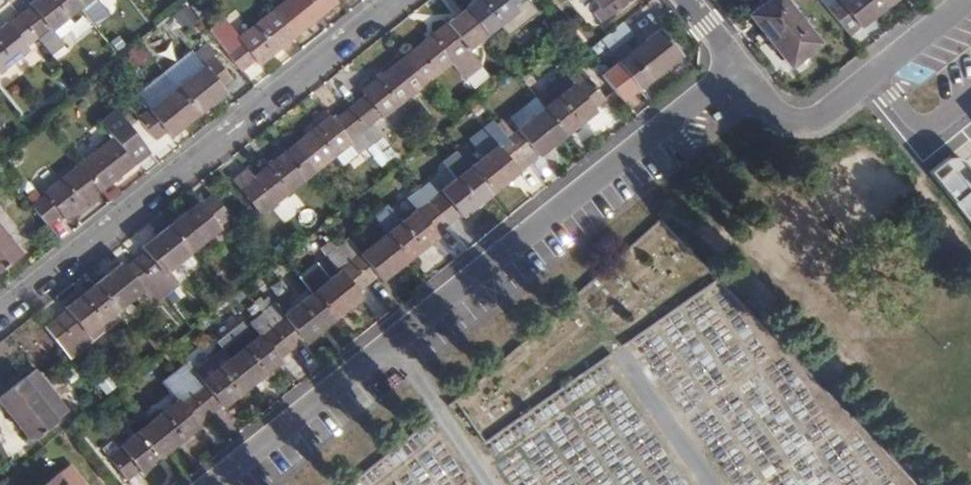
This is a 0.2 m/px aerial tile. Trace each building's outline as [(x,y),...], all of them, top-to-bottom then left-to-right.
[(38,36),(56,58),(68,49),(52,29),(81,6),(76,0),(36,0),(31,4),(33,6),(21,15),(38,36)] [(275,11),(296,37),(338,3),(336,0),(288,0),(275,11)] [(487,34),(499,25),(508,37),(537,14),(525,0),(478,0),(467,9),(487,34)] [(614,15),(633,0),(603,0),(614,15)] [(751,17),(791,67),(818,45),(781,0),(772,0),(751,17)] [(882,0),(842,0),(828,11),(849,37),(887,6),(882,0)] [(468,49),(487,34),(467,9),(406,57),(426,82),(451,63),(462,76),(479,63),(468,49)] [(226,20),(211,32),(227,52),(242,72),(257,60),(261,65),(296,37),(275,11),(241,38),(226,20)] [(28,48),(26,46),(38,36),(21,15),(9,25),(8,23),(0,29),(0,70),(28,48)] [(660,29),(603,75),(623,101),(680,55),(660,29)] [(178,88),(198,114),(225,92),(221,88),(231,80),(212,55),(202,63),(205,66),(178,88)] [(383,117),(426,82),(406,57),(364,91),(366,94),(348,109),(364,129),(375,143),(380,139),(369,124),(381,115),(383,117)] [(575,84),(545,108),(565,134),(595,110),(594,108),(608,97),(583,66),(570,77),(575,84)] [(171,136),(198,114),(178,88),(140,118),(157,139),(167,131),(171,136)] [(565,134),(545,108),(518,129),(520,131),(509,139),(528,164),(565,134)] [(350,140),(364,129),(348,109),(334,120),(331,117),(296,144),(316,170),(351,142),(350,140)] [(509,139),(494,121),(470,140),(483,156),(470,167),(491,193),(528,164),(509,139)] [(113,139),(80,165),(101,191),(135,164),(132,161),(147,149),(130,128),(117,139),(113,139)] [(316,170),(296,144),(255,177),(249,170),(237,180),(262,212),(316,170)] [(463,216),(491,193),(470,167),(457,150),(442,161),(455,178),(442,188),(434,177),(419,188),(448,224),(461,214),(463,216)] [(966,157),(964,155),(960,153),(956,153),(953,153),(951,153),(948,154),(945,156),(931,167),(970,217),(970,163),(966,157)] [(48,194),(32,206),(49,227),(64,215),(66,218),(101,191),(80,165),(46,192),(48,194)] [(683,242),(719,210),(699,187),(663,219),(683,242)] [(437,233),(448,224),(419,188),(406,199),(416,211),(388,233),(409,259),(439,236),(437,233)] [(201,203),(171,226),(192,252),(221,229),(220,227),(232,218),(214,195),(202,205),(201,203)] [(22,252),(3,228),(9,223),(0,212),(0,270),(22,252)] [(147,253),(137,261),(154,282),(192,252),(171,226),(144,248),(147,253)] [(382,281),(409,259),(388,233),(351,262),(368,284),(378,275),(382,281)] [(342,250),(304,280),(313,292),(351,262),(342,250)] [(124,265),(96,287),(116,312),(154,282),(137,261),(127,269),(124,265)] [(351,262),(313,292),(334,319),(362,297),(358,292),(368,284),(351,262)] [(47,328),(71,359),(121,318),(116,312),(96,287),(68,309),(69,311),(47,328)] [(273,328),(290,350),(303,339),(305,342),(334,319),(313,292),(284,315),(286,318),(273,328)] [(231,357),(252,385),(281,361),(279,359),(290,350),(273,328),(262,337),(260,334),(231,357)] [(186,386),(191,392),(209,415),(223,405),(224,407),(252,385),(231,357),(202,379),(204,382),(197,387),(192,381),(186,386)] [(27,378),(0,400),(32,441),(59,419),(70,410),(38,369),(27,378)] [(149,423),(170,450),(200,426),(199,424),(209,415),(191,392),(181,401),(179,399),(149,423)] [(142,472),(170,450),(149,423),(121,445),(123,447),(110,457),(128,480),(141,470),(142,472)] [(72,465),(46,484),(88,484),(72,465)]
